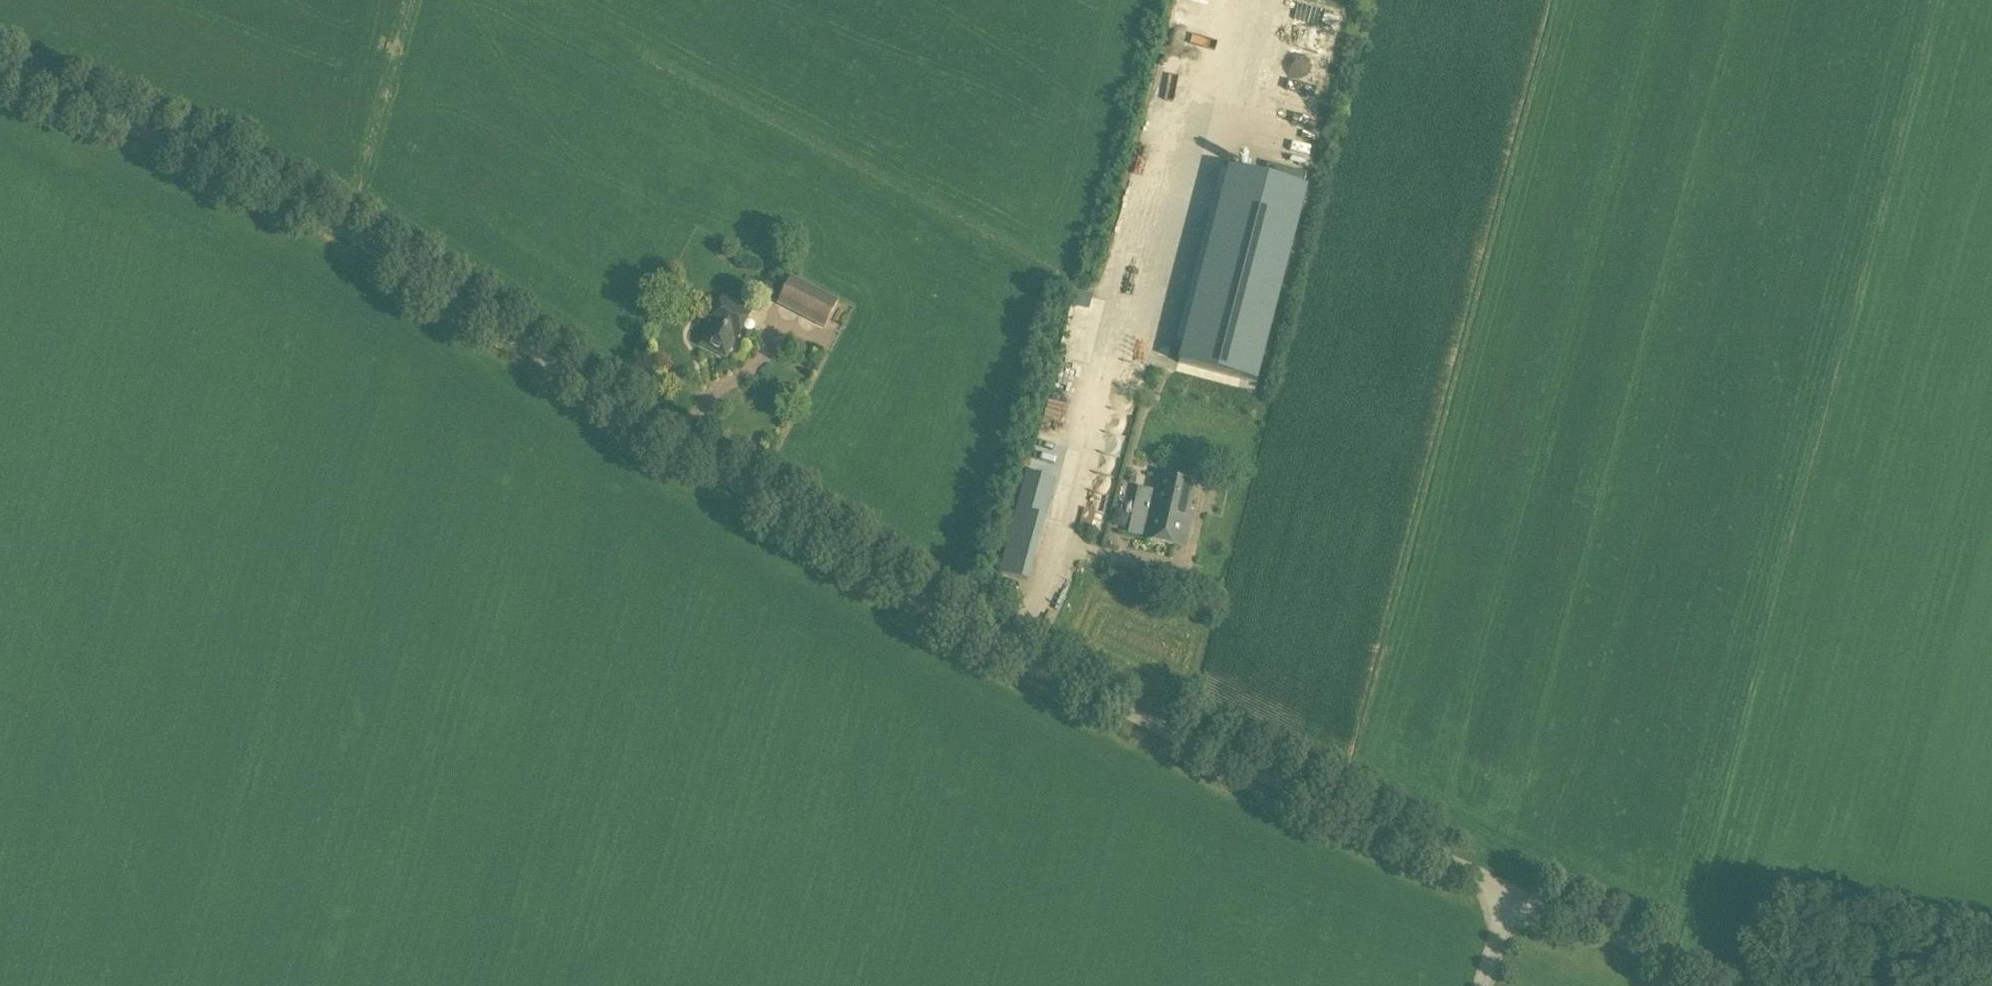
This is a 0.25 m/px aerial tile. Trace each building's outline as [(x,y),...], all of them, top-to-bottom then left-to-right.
[(1308,191),(1228,170),(1177,363),(1257,384),(1308,191)] [(824,329),(838,300),(791,276),(776,304),(824,329)] [(734,343),(750,313),(723,298),(707,329),(709,330),(701,345),(725,357),(733,342),(734,343)] [(1113,470),(1115,456),(1099,454),(1097,468),(1113,470)] [(1029,471),(1019,509),(1044,516),(1055,478),(1029,471)] [(1189,512),(1194,486),(1158,478),(1154,495),(1152,494),(1142,540),(1184,549),(1192,513),(1189,512)] [(1128,492),(1116,489),(1103,542),(1131,548),(1146,486),(1130,482),(1128,492)] [(1029,583),(1046,517),(1016,509),(998,574),(1029,583)]
